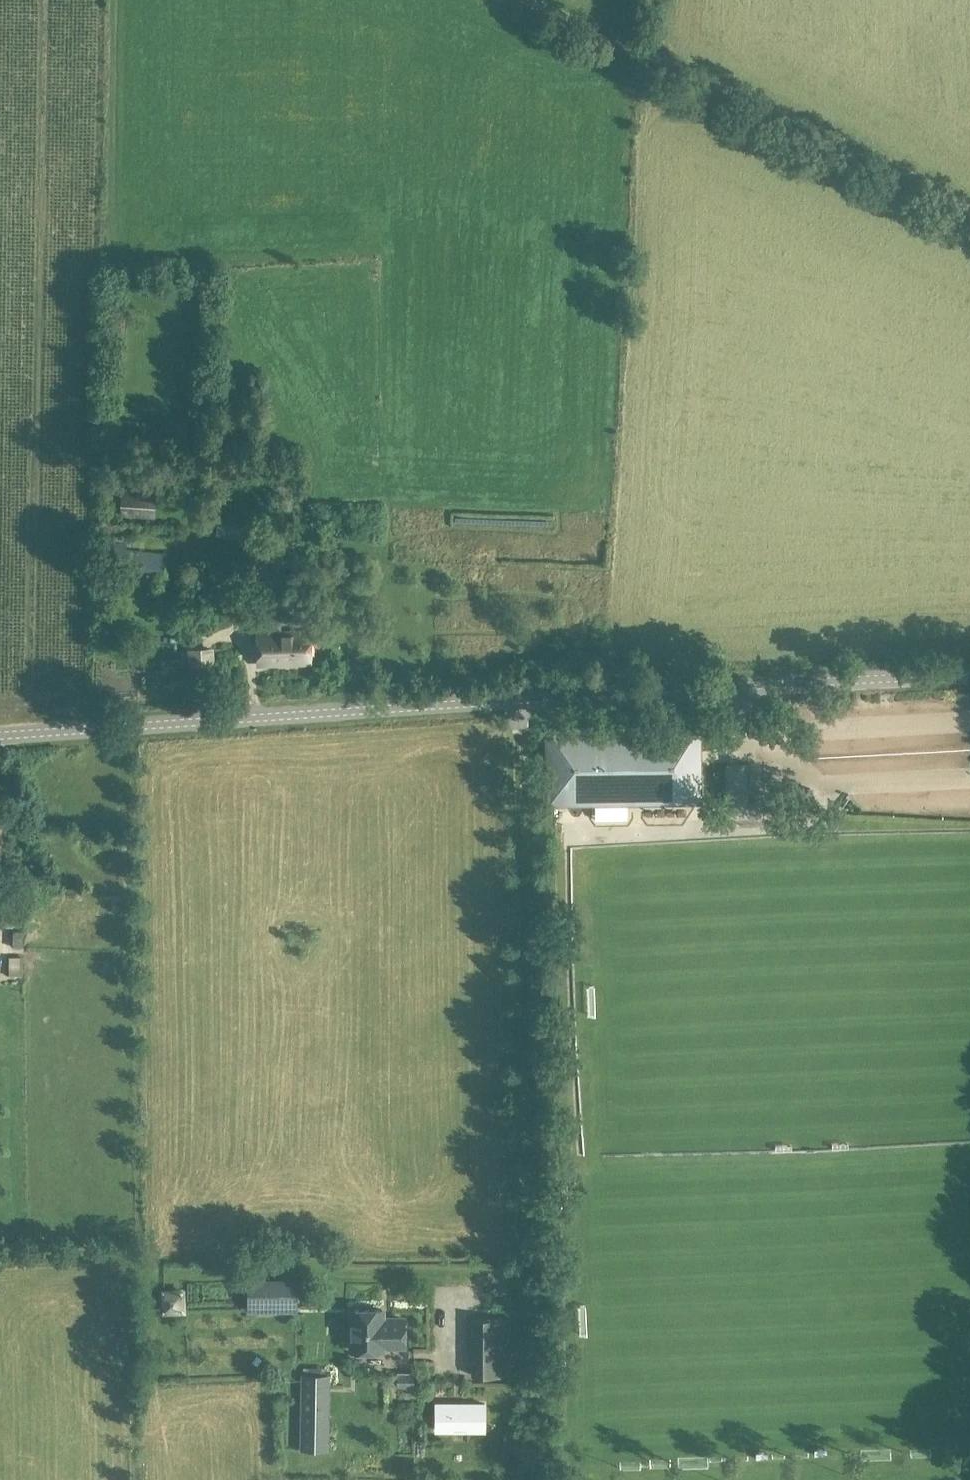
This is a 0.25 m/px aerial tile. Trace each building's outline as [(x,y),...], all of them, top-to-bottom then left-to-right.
[(119,515),(154,519),(157,490),(122,487),(119,515)] [(216,536),(245,540),(247,528),(217,524),(216,536)] [(124,571),(164,574),(166,554),(125,551),(124,571)] [(261,623),(268,623),(281,622),(289,622),(287,592),(259,593),(261,623)] [(311,664),(310,632),(281,633),(281,622),(268,623),(268,633),(258,633),(259,665),(311,664)] [(215,673),(214,648),(188,650),(190,674),(215,673)] [(574,731),(576,731),(576,729),(574,729),(549,730),(550,804),(614,803),(613,798),(625,798),(625,794),(651,794),(652,798),(695,797),(694,732),(571,734),(571,730),(574,730),(574,731)] [(14,927),(14,895),(0,894),(0,927),(14,927)] [(22,932),(13,932),(13,948),(22,948),(22,932)] [(20,977),(19,953),(6,954),(7,978),(20,977)] [(178,1293),(179,1280),(160,1279),(159,1291),(178,1293)] [(298,1283),(249,1285),(250,1314),(299,1312),(298,1283)] [(180,1293),(158,1294),(159,1312),(181,1310),(180,1293)] [(351,1313),(352,1354),(382,1354),(382,1349),(404,1349),(404,1323),(388,1323),(388,1326),(382,1326),(382,1313),(351,1313)] [(472,1318),(472,1376),(509,1376),(509,1318),(472,1318)] [(414,1373),(397,1373),(397,1386),(414,1386),(414,1373)] [(329,1451),(330,1375),(302,1374),(300,1450),(329,1451)] [(451,1425),(468,1425),(468,1432),(486,1432),(486,1425),(487,1403),(468,1403),(452,1403),(436,1403),(436,1425),(436,1432),(451,1432),(451,1425)]
